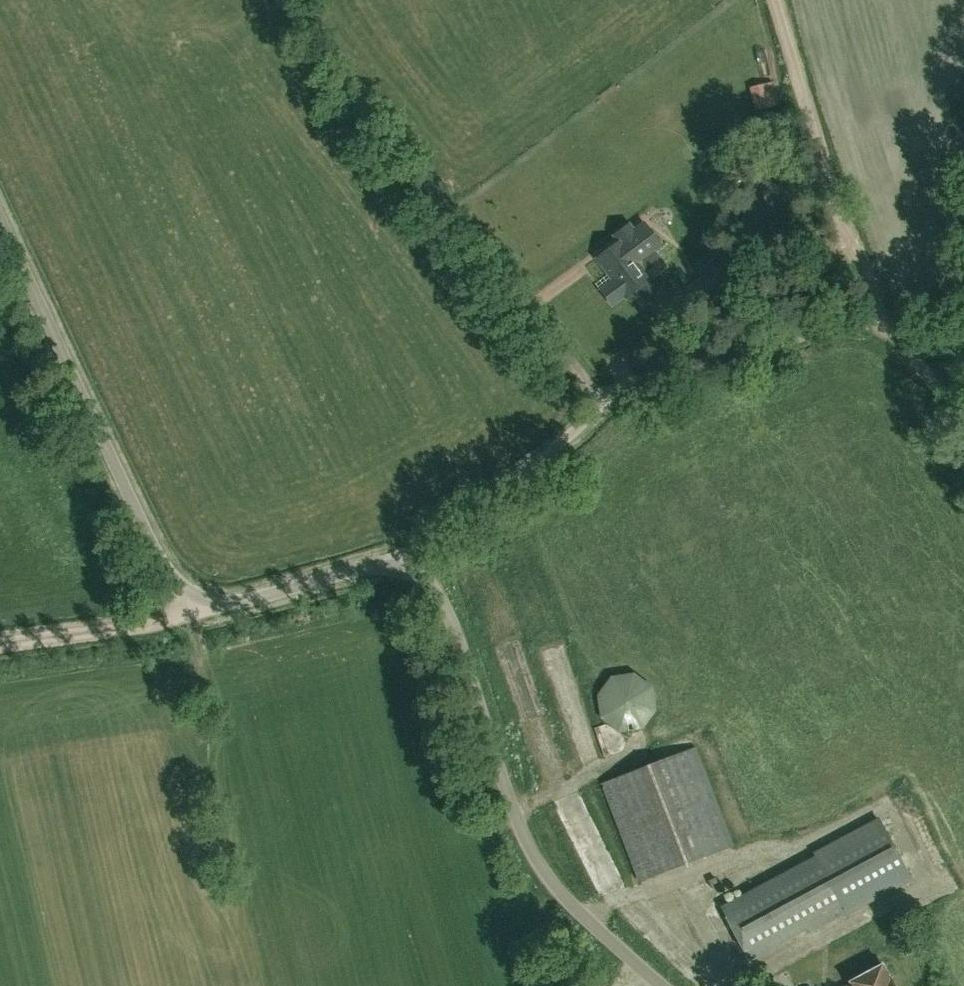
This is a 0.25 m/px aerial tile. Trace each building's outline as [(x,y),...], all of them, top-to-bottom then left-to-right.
[(611,236),(617,244),(597,260),(614,281),(602,291),(613,305),(625,296),(627,298),(637,290),(647,302),(661,291),(639,263),(648,256),(663,245),(644,221),(634,228),(629,222),(611,236)] [(698,310),(713,300),(741,281),(727,261),(685,289),(698,310)] [(640,883),(733,847),(694,748),(601,784),(640,883)] [(910,878),(879,819),(815,854),(816,857),(721,908),(749,961),(808,929),(810,933),(910,878)] [(711,889),(718,887),(715,879),(708,882),(711,889)] [(882,964),(849,982),(851,984),(848,985),(894,985),(882,964)]
